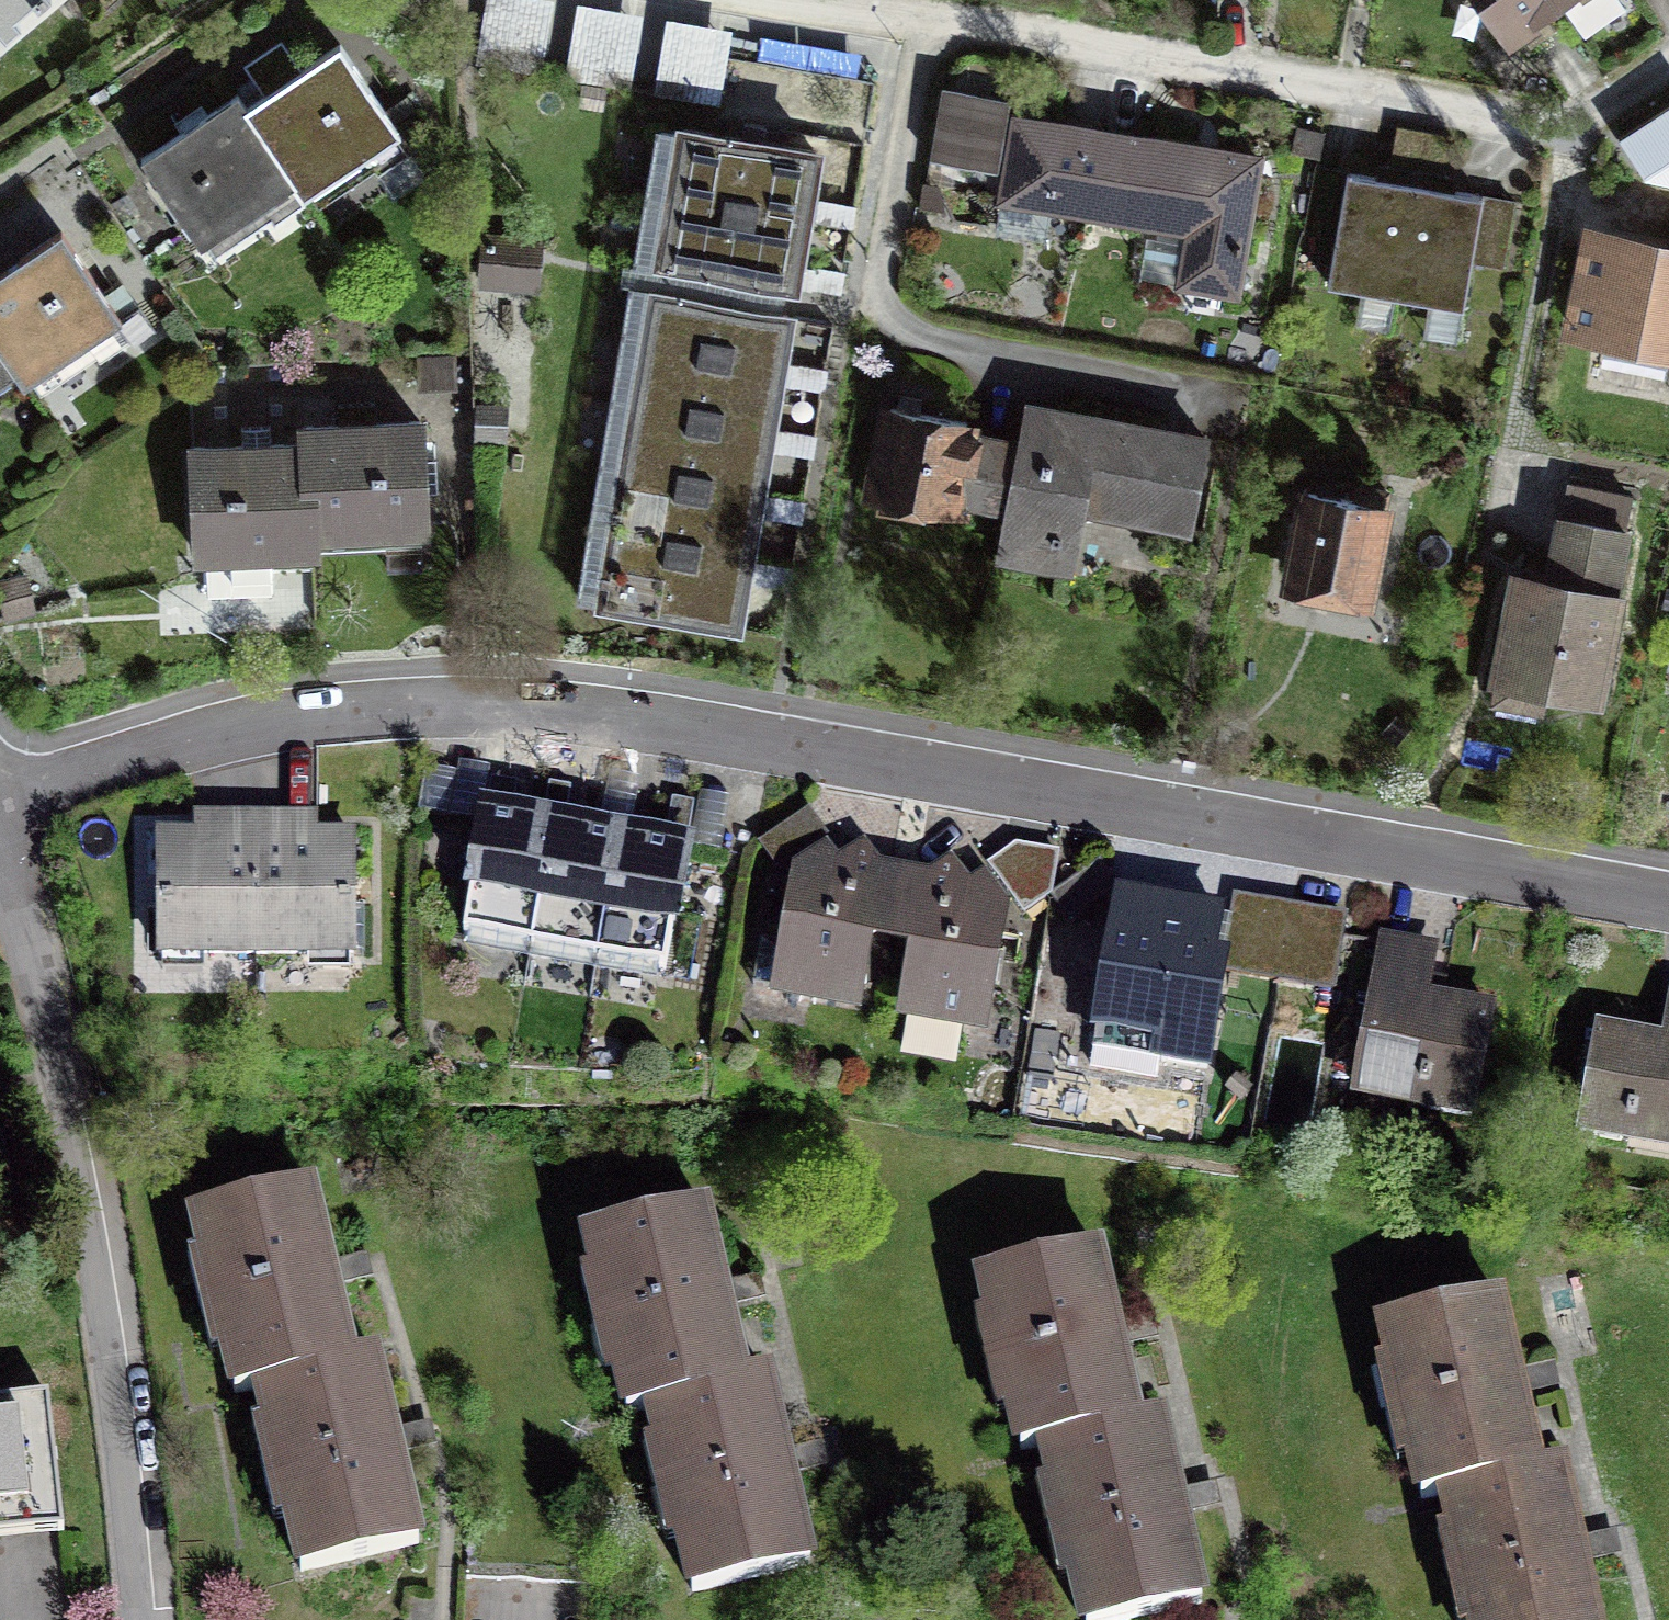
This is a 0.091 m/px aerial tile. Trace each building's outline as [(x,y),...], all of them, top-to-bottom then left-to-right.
[(5,44),(24,29),(18,22),(45,0),(0,0),(0,38),(5,44)] [(551,0),(486,0),(475,62),(720,104),(733,32),(667,21),(657,78),(631,73),(641,15),(579,5),(569,65),(542,60),(553,0),(551,0)] [(1509,43),(1560,9),(1553,0),(1480,0),(1509,43)] [(1560,9),(1573,0),(1553,0),(1560,9)] [(863,54),(762,36),(757,63),(858,81),(863,54)] [(398,129),(345,51),(249,117),(292,178),(303,194),(398,129)] [(1087,215),(1101,132),(1011,116),(1013,106),(941,94),(930,156),(1004,168),(998,200),(1087,215)] [(236,98),(141,163),(196,244),(292,178),(249,117),(236,98)] [(1101,132),(1087,215),(1208,236),(1198,296),(1243,303),(1268,160),(1101,132)] [(670,136),(659,204),(824,231),(835,163),(670,136)] [(1413,188),(1347,177),(1329,283),(1394,294),(1413,188)] [(1478,200),(1413,188),(1394,294),(1460,306),(1478,200)] [(659,204),(647,271),(813,298),(824,231),(659,204)] [(478,234),(475,279),(538,283),(541,239),(478,234)] [(66,239),(0,282),(0,335),(27,375),(34,386),(124,325),(66,239)] [(1608,245),(1588,343),(1668,359),(1668,257),(1608,245)] [(647,271),(636,339),(802,366),(813,298),(647,271)] [(27,375),(0,335),(0,393),(27,375)] [(636,339),(625,406),(791,433),(802,366),(636,339)] [(625,406),(614,474),(780,501),(791,433),(625,406)] [(1095,513),(1199,535),(1217,454),(1051,418),(1019,565),(1080,579),(1095,513)] [(996,440),(911,422),(895,500),(980,518),(996,440)] [(324,455),(328,546),(436,542),(432,440),(324,444),(324,455)] [(329,561),(328,546),(324,455),(216,460),(220,566),(329,561)] [(614,474),(603,541),(769,568),(780,501),(614,474)] [(1371,601),(1390,509),(1314,494),(1296,586),(1371,601)] [(1521,686),(1621,705),(1640,604),(1630,601),(1641,545),(1578,533),(1567,589),(1540,584),(1521,686)] [(603,541),(592,609),(758,636),(769,568),(603,541)] [(816,838),(799,815),(750,851),(767,874),(816,838)] [(553,831),(484,818),(462,940),(530,952),(553,831)] [(253,829),(257,956),(357,953),(353,843),(320,844),(319,827),(253,829)] [(257,956),(253,829),(194,831),(195,847),(159,848),(163,959),(257,956)] [(621,843),(553,831),(530,952),(599,965),(621,843)] [(689,856),(621,843),(599,965),(667,977),(689,856)] [(867,952),(888,956),(901,874),(872,870),(856,846),(833,866),(818,851),(801,863),(776,1010),(854,1023),(867,952)] [(925,878),(901,874),(888,956),(905,959),(893,1028),(972,1041),(997,911),(1005,912),(976,878),(967,888),(944,859),(925,878)] [(1042,900),(1013,860),(992,874),(1021,915),(1042,900)] [(1101,864),(1053,900),(1069,921),(1117,886),(1101,864)] [(1225,961),(1278,973),(1292,910),(1239,899),(1225,961)] [(1215,918),(1118,904),(1097,1055),(1210,1071),(1225,970),(1208,968),(1215,918)] [(1341,921),(1292,910),(1278,973),(1327,983),(1341,921)] [(1434,965),(1381,956),(1357,1096),(1468,1115),(1484,1018),(1427,1008),(1434,965)] [(1664,1050),(1601,1040),(1586,1135),(1668,1148),(1668,1022),(1664,1050)] [(8,1180),(0,1141),(0,1182),(8,1180)] [(230,1391),(252,1385),(349,1360),(307,1202),(189,1233),(230,1391)] [(629,1411),(648,1406),(750,1380),(707,1208),(585,1239),(629,1411)] [(1041,1448),(1153,1420),(1110,1251),(980,1284),(1023,1452),(1041,1448)] [(1435,1496),(1545,1468),(1502,1297),(1373,1329),(1415,1500),(1435,1496)] [(349,1360),(252,1385),(299,1566),(415,1536),(368,1355),(349,1360)] [(750,1380),(648,1406),(693,1587),(818,1556),(773,1375),(750,1380)] [(1153,1420),(1041,1448),(1085,1619),(1118,1619),(1219,1595),(1173,1415),(1153,1420)] [(0,1422),(0,1555),(72,1547),(56,1416),(0,1422)] [(1435,1496),(1466,1619),(1605,1619),(1566,1463),(1545,1468),(1435,1496)]
